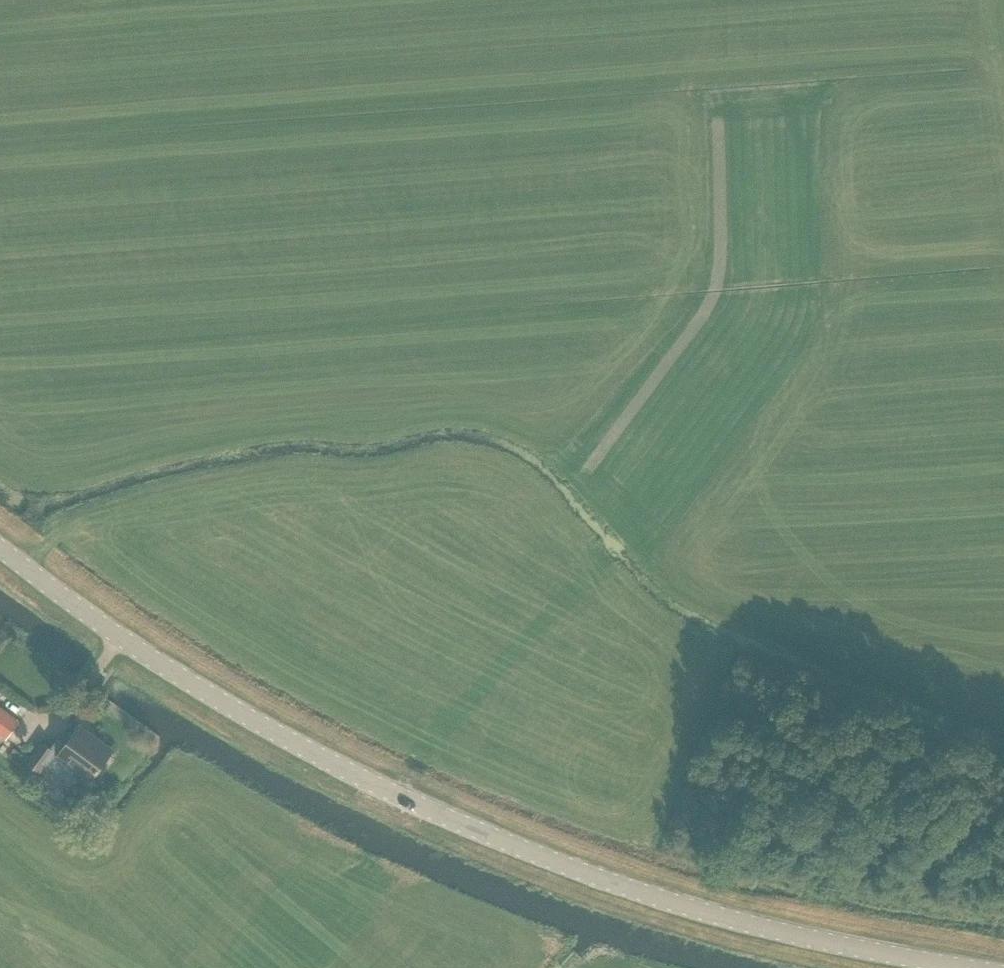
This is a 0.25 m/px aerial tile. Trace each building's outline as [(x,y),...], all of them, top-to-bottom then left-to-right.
[(5,740),(18,723),(0,710),(0,736),(5,740)] [(113,751),(79,727),(57,756),(53,753),(55,751),(43,742),(27,763),(39,772),(47,762),(53,766),(51,768),(66,779),(74,768),(91,780),(113,751)]
